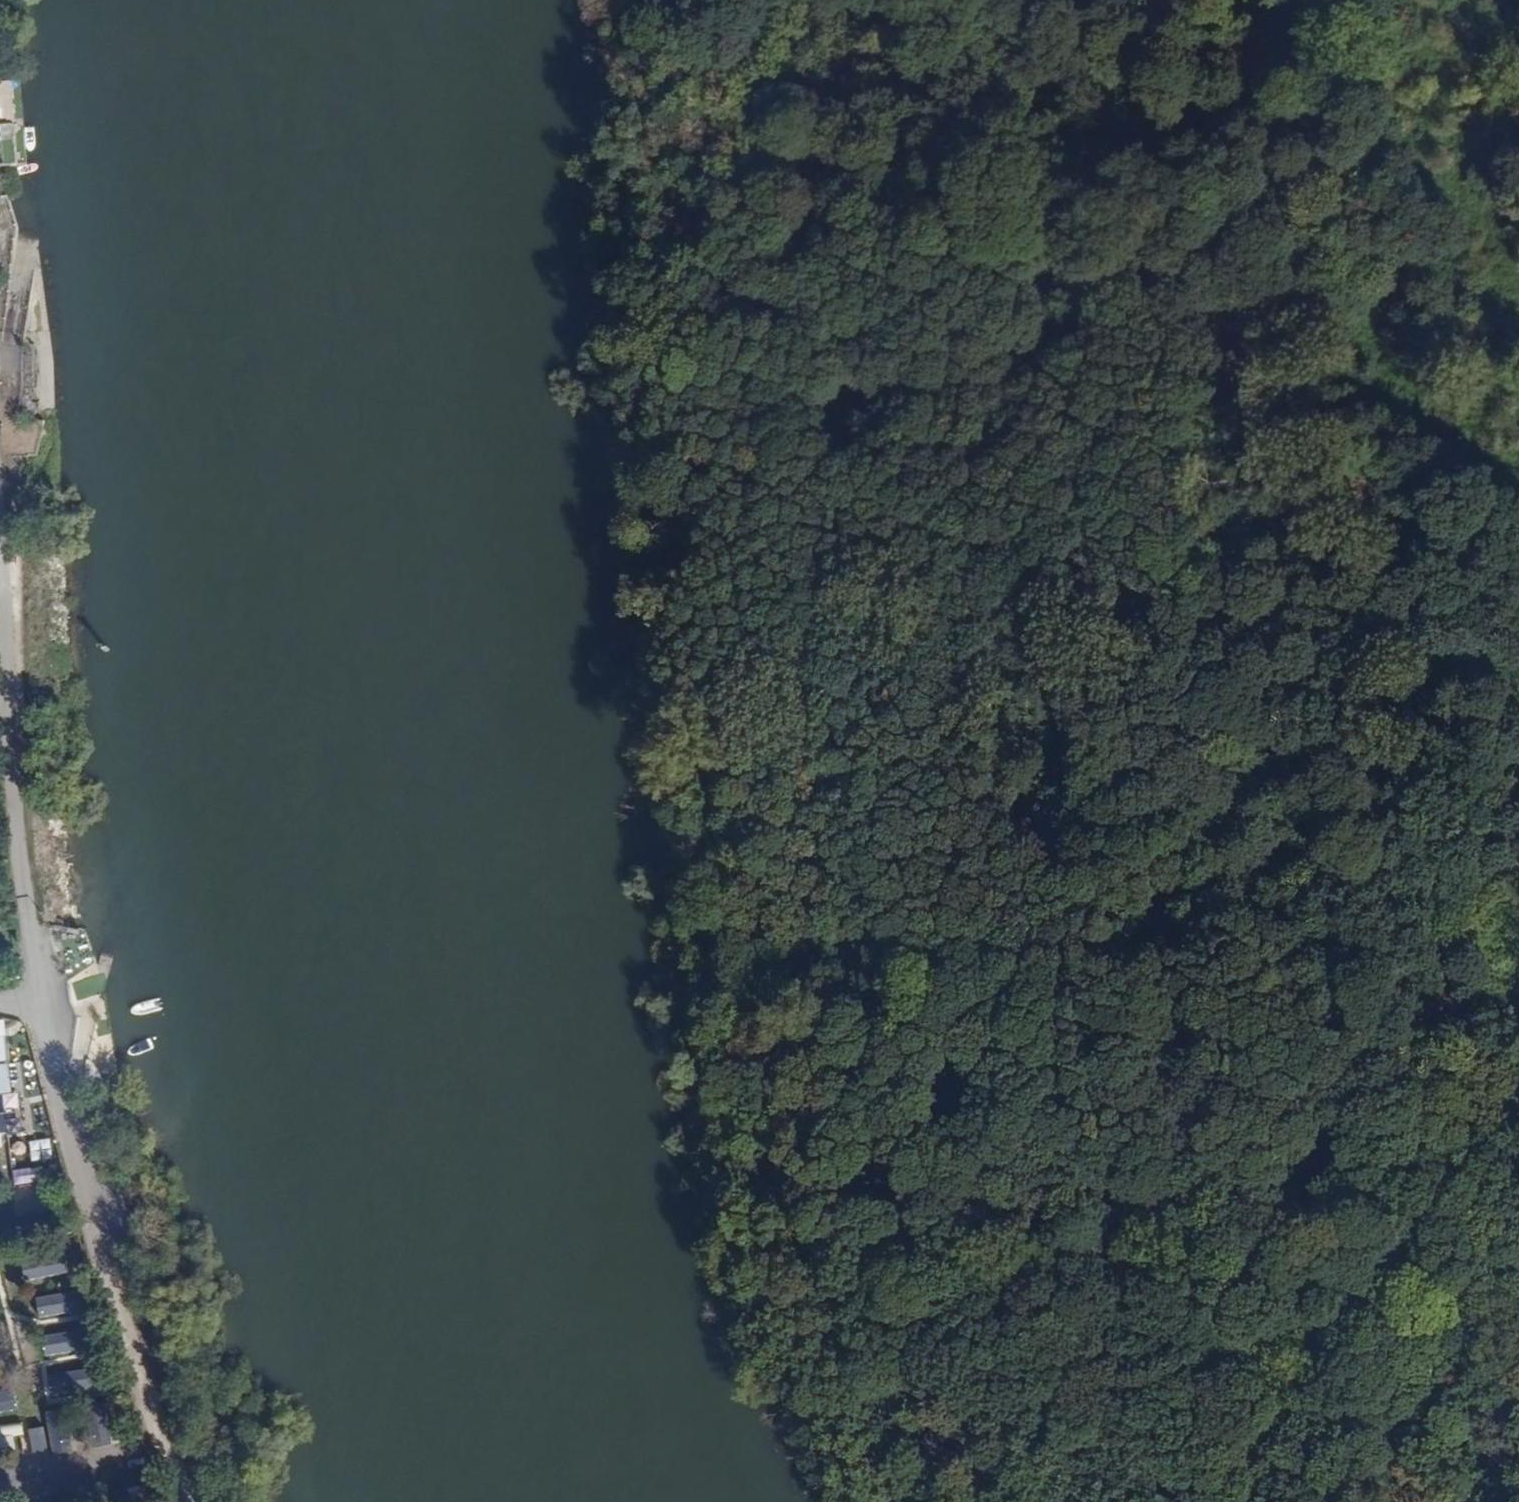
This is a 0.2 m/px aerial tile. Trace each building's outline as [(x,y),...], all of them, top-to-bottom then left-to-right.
[(12,123),(0,124),(0,163),(15,162),(12,123)] [(0,1033),(0,1060),(19,1061),(20,1033),(0,1033)] [(37,1090),(4,1099),(16,1143),(50,1134),(37,1090)] [(0,1171),(0,1186),(33,1181),(31,1166),(0,1171)]
